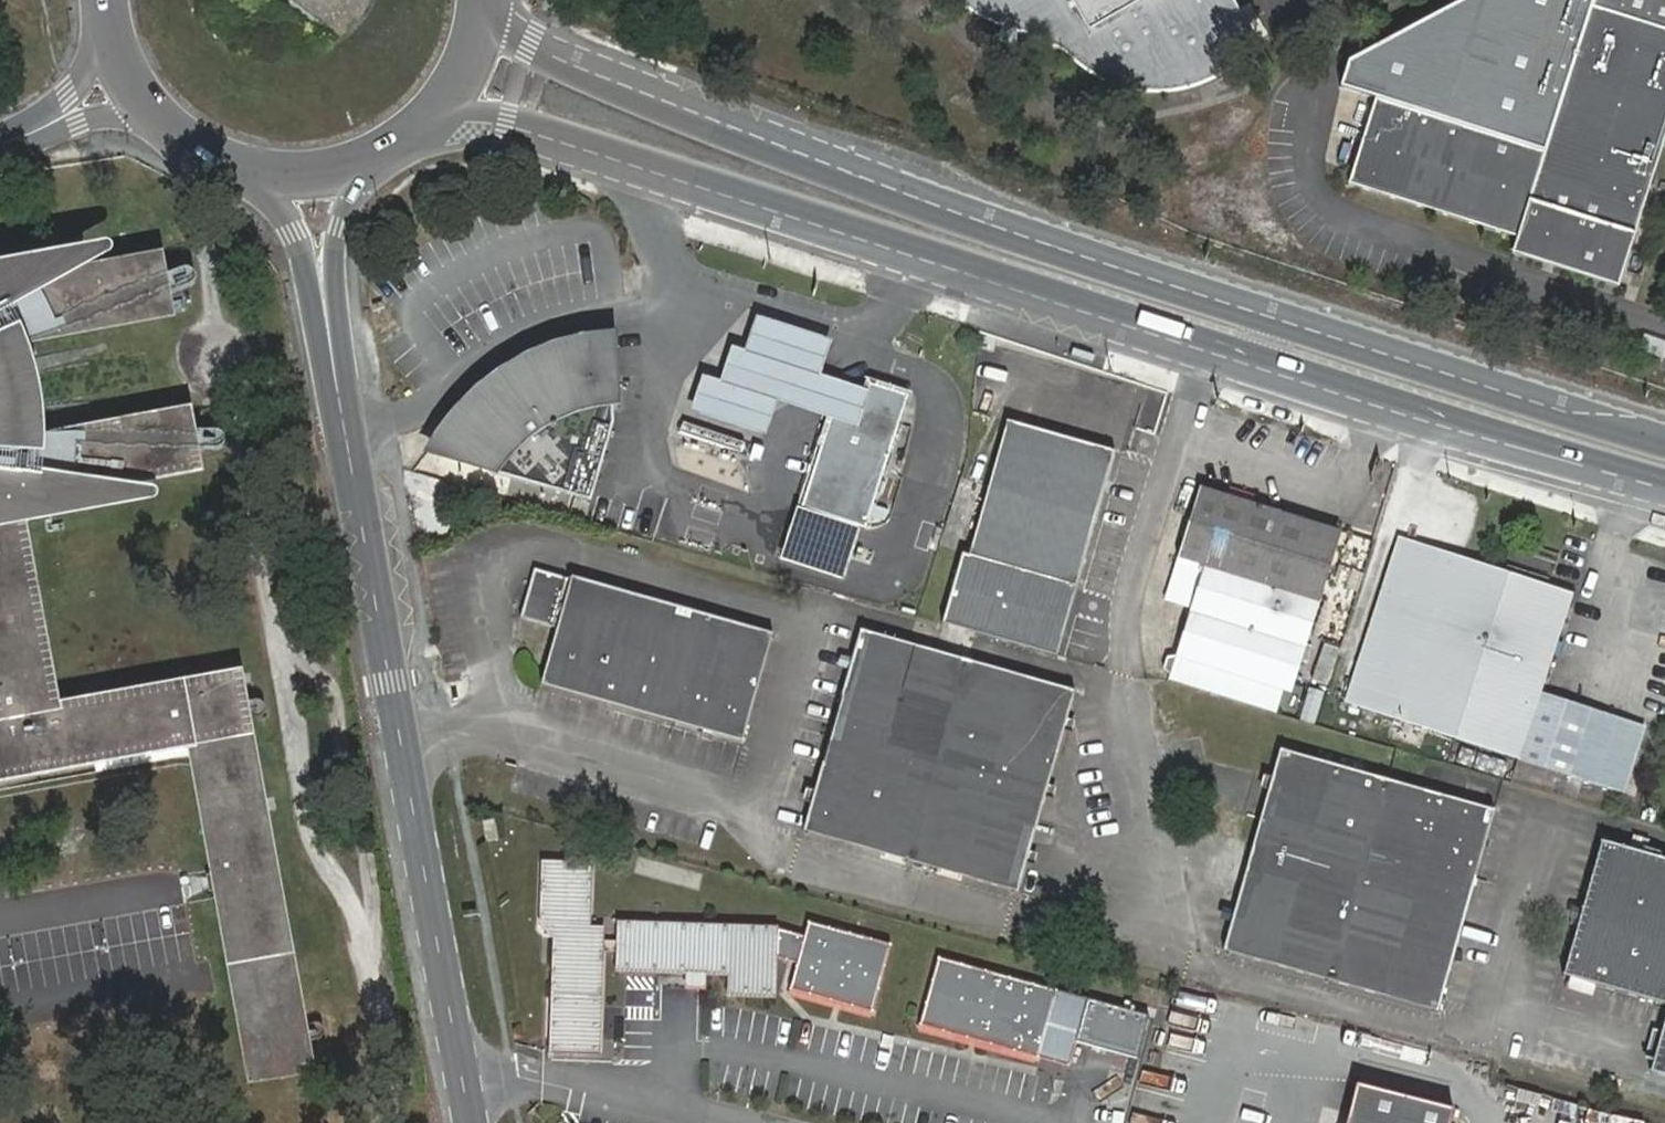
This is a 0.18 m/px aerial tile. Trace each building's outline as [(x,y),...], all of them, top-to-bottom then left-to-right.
[(956,3),(988,22),(1030,36),(1053,47),(1087,72),(1102,81),(1128,90),(1148,93),(1179,92),(1212,82),(1262,52),(1231,0),(952,0),(956,3)] [(1340,64),(1332,89),(1369,100),(1546,157),(1598,0),(1460,0),(1340,64)] [(1340,182),(1509,238),(1503,255),(1609,289),(1661,124),(1664,125),(1664,0),(1598,0),(1546,157),(1369,100),(1340,182)] [(43,384),(32,350),(175,322),(163,255),(77,272),(122,239),(0,262),(0,789),(192,752),(233,969),(298,957),(242,674),(62,707),(28,526),(170,498),(132,491),(205,477),(192,409),(46,437),(47,413),(43,384)] [(777,401),(827,416),(833,399),(856,405),(862,389),(819,374),(829,341),(758,318),(747,351),(731,347),(719,382),(703,378),(692,410),(765,434),(777,401)] [(442,425),(430,456),(586,500),(613,406),(609,340),(607,339),(599,338),(597,339),(589,338),(546,342),(514,354),(478,379),(476,382),(473,383),(455,404),(442,425)] [(833,399),(827,416),(799,507),(866,529),(909,396),(864,381),(862,389),(856,405),(833,399)] [(1070,583),(1079,585),(1119,456),(1012,421),(970,553),(965,553),(956,590),(1059,621),(1070,583)] [(1174,659),(1282,691),(1336,519),(1202,478),(1180,550),(1205,559),(1174,659)] [(1397,535),(1347,705),(1520,760),(1625,793),(1646,725),(1592,708),(1589,718),(1538,702),(1572,594),(1397,535)] [(740,743),(769,637),(526,564),(512,620),(550,631),(535,686),(740,743)] [(804,831),(1022,891),(1076,693),(865,628),(804,831)] [(1276,710),(1282,691),(1174,659),(1168,679),(1276,710)] [(1273,750),(1217,950),(1431,1011),(1487,812),(1273,750)] [(1537,1041),(1664,1077),(1664,863),(1593,842),(1537,1041)] [(555,934),(555,952),(555,1002),(606,1002),(605,955),(605,949),(604,934),(589,934),(590,863),(542,862),(541,933),(555,934)] [(875,1005),(893,937),(810,916),(803,939),(778,933),(779,952),(799,958),(792,984),(875,1005)] [(619,955),(619,977),(732,974),(732,994),(780,992),(779,952),(778,933),(778,922),(618,926),(619,948),(605,949),(605,955),(619,955)] [(541,933),(555,952),(555,934),(541,933)] [(1040,1048),(1058,980),(940,950),(922,1018),(1040,1048)] [(298,957),(233,969),(255,1083),(320,1070),(298,957)] [(1072,1056),(1089,988),(1058,980),(1040,1048),(1072,1056)] [(605,1057),(606,1002),(555,1002),(554,1057),(605,1057)] [(1466,1090),(1369,1065),(1354,1122),(1457,1122),(1466,1090)]
